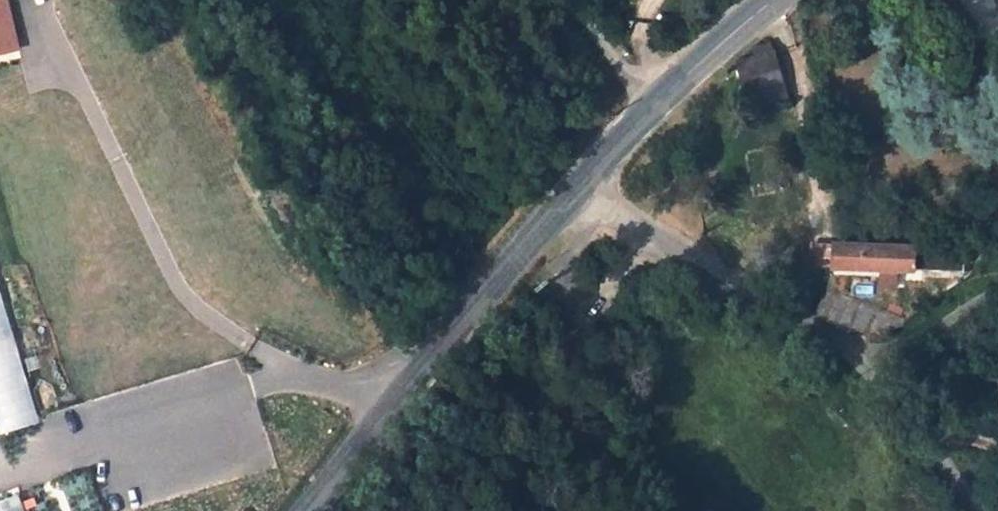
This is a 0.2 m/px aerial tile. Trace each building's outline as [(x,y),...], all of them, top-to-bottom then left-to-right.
[(20,47),(12,16),(0,12),(0,52),(20,47)] [(744,96),(784,85),(772,42),(732,53),(744,96)] [(833,264),(834,243),(808,243),(807,263),(833,264)] [(914,268),(914,247),(914,245),(834,243),(833,264),(914,268)] [(961,249),(953,248),(952,261),(928,261),(928,248),(914,247),(914,268),(961,270),(961,249)] [(953,248),(928,248),(928,261),(952,261),(953,248)] [(0,433),(43,420),(0,277),(0,432),(0,433)] [(884,324),(901,307),(828,289),(824,309),(884,324)] [(22,493),(0,501),(0,510),(29,510),(22,493)]
